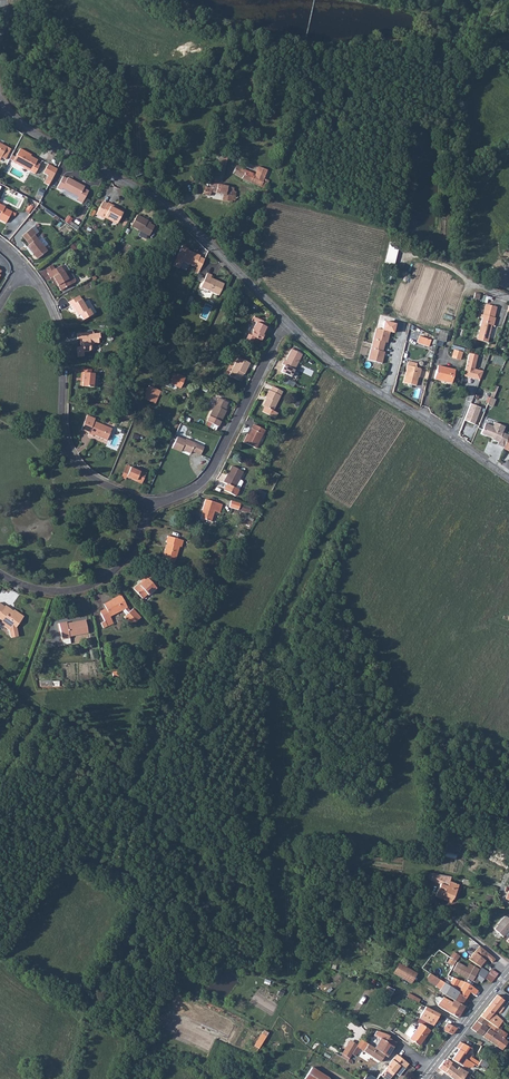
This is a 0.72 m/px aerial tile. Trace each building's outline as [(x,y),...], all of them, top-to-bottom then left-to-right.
[(1,157),(5,159),(11,149),(0,143),(0,157),(1,157)] [(30,172),(35,174),(40,164),(36,162),(37,160),(30,156),(28,155),(29,154),(20,149),(15,157),(12,155),(9,159),(13,161),(13,162),(22,167),(23,166),(31,170),(30,172)] [(218,162),(226,164),(227,158),(219,156),(218,162)] [(57,169),(48,164),(43,173),(48,176),(44,183),(48,185),(57,169)] [(261,187),(264,179),(267,170),(258,166),(255,174),(246,170),(236,165),(233,173),(243,179),(252,183),(261,187)] [(225,170),(217,168),(215,175),(223,176),(224,177),(225,170)] [(62,188),(78,197),(77,200),(82,203),(88,191),(83,188),(75,184),(76,182),(67,178),(67,179),(63,177),(57,188),(61,190),(62,188)] [(222,200),(232,202),(232,200),(235,201),(236,192),(233,191),(234,188),(228,186),(218,184),(211,183),(210,188),(205,187),(203,194),(210,196),(211,192),(223,194),(222,200)] [(62,188),(61,190),(60,192),(76,201),(77,200),(78,197),(62,188)] [(105,216),(117,222),(123,212),(107,203),(107,204),(102,202),(96,215),(104,219),(105,218),(105,216)] [(6,223),(10,215),(12,217),(13,215),(14,213),(4,208),(5,207),(0,204),(0,220),(6,223)] [(131,226),(149,236),(154,226),(150,224),(147,222),(148,221),(137,215),(131,226)] [(34,254),(37,259),(47,251),(34,235),(36,234),(31,228),(22,236),(29,244),(28,245),(35,253),(34,254)] [(396,243),(390,241),(384,266),(393,268),(399,244),(396,243)] [(198,273),(204,259),(199,257),(200,256),(191,252),(187,251),(187,250),(188,249),(182,246),(173,266),(179,268),(182,261),(195,267),(194,268),(196,268),(195,272),(198,273)] [(47,273),(54,269),(52,265),(45,269),(47,273)] [(54,269),(47,273),(51,279),(53,277),(60,290),(61,290),(64,288),(75,282),(75,280),(72,274),(70,274),(66,276),(60,266),(54,269)] [(201,287),(219,295),(224,284),(216,280),(216,281),(210,278),(211,275),(207,273),(201,287)] [(74,309),(77,316),(87,310),(81,299),(79,301),(78,299),(77,297),(68,302),(73,309),(74,309)] [(494,317),(495,312),(484,309),(483,315),(481,314),(481,318),(482,318),(477,340),(487,342),(492,325),(493,326),(495,318),(494,317)] [(266,327),(265,327),(266,323),(255,317),(255,318),(253,321),(256,322),(252,330),(253,331),(251,335),(248,334),(246,339),(252,342),(255,337),(261,341),(264,335),(262,335),(266,327)] [(226,322),(224,321),(215,341),(219,342),(221,339),(221,336),(226,322)] [(384,321),(382,330),(390,332),(393,333),(395,324),(384,321)] [(385,342),(387,343),(390,332),(382,330),(376,328),(368,360),(382,363),(384,352),(383,352),(385,342)] [(447,331),(439,329),(437,340),(445,342),(447,331)] [(93,334),(93,332),(76,333),(77,339),(79,339),(80,342),(82,342),(82,345),(83,352),(89,351),(90,349),(93,349),(93,345),(94,343),(99,343),(98,338),(100,338),(100,333),(93,334)] [(431,340),(419,336),(417,343),(428,347),(431,340)] [(281,372),(291,377),(302,355),(291,349),(285,361),(284,360),(282,364),(284,365),(281,372)] [(452,357),(460,360),(462,352),(454,350),(452,357)] [(469,353),(463,376),(474,379),(475,376),(477,375),(478,370),(474,369),(478,355),(469,353)] [(243,374),(244,374),(250,363),(238,357),(229,376),(239,380),(241,376),(242,373),(243,374)] [(407,365),(406,369),(406,370),(403,382),(416,386),(418,378),(419,377),(421,370),(420,368),(416,367),(417,363),(414,363),(413,367),(407,365)] [(454,370),(437,366),(434,379),(451,383),(454,370)] [(98,378),(94,378),(94,373),(91,373),(91,369),(81,368),(81,373),(83,373),(82,381),(82,386),(97,387),(98,378)] [(474,379),(480,380),(483,371),(478,370),(477,375),(475,376),(474,379)] [(172,384),(180,388),(184,379),(178,377),(178,376),(170,372),(166,382),(167,382),(172,384)] [(154,403),(160,391),(150,386),(145,397),(144,399),(151,402),(154,403)] [(273,411),(282,391),(272,387),(270,391),(269,390),(265,397),(266,397),(267,398),(266,400),(263,406),(265,407),(262,412),(275,418),(277,413),(273,411)] [(217,426),(218,427),(226,411),(225,410),(224,410),(226,407),(228,403),(218,398),(206,421),(207,422),(217,426)] [(471,404),(464,420),(474,424),(477,416),(476,416),(477,414),(478,414),(481,408),(471,404)] [(93,421),(86,418),(81,430),(88,433),(88,434),(92,436),(93,435),(107,440),(112,429),(93,421)] [(217,426),(207,422),(205,425),(215,430),(217,426)] [(493,437),(494,437),(493,440),(499,442),(497,445),(503,448),(508,435),(505,434),(503,435),(502,434),(505,427),(494,422),(493,426),(485,423),(481,434),(492,438),(493,437)] [(243,442),(256,448),(265,430),(253,424),(251,429),(252,429),(249,435),(248,435),(247,434),(243,442)] [(177,437),(172,448),(180,452),(181,449),(190,453),(191,451),(200,455),(204,447),(186,439),(185,440),(177,437)] [(126,477),(131,467),(126,465),(121,477),(125,479),(126,477)] [(239,479),(243,472),(231,466),(223,482),(227,484),(224,490),(235,496),(242,482),(242,481),(239,479)] [(131,467),(126,477),(141,484),(146,473),(131,467)] [(211,522),(214,511),(219,513),(222,504),(205,499),(202,510),(203,510),(202,514),(201,518),(211,522)] [(240,503),(231,501),(229,507),(238,510),(240,503)] [(179,546),(181,547),(183,540),(168,536),(166,542),(167,543),(168,543),(166,549),(165,549),(162,559),(174,562),(179,546)] [(154,586),(157,583),(149,573),(140,581),(141,582),(142,583),(140,585),(139,584),(133,589),(142,598),(147,594),(148,595),(156,588),(154,586)] [(135,622),(141,617),(133,609),(130,611),(127,607),(121,595),(112,599),(113,600),(113,601),(108,603),(108,602),(104,604),(106,609),(100,612),(104,621),(105,621),(107,625),(112,622),(110,616),(122,610),(126,615),(124,617),(128,622),(135,622)] [(2,621),(2,622),(5,625),(4,626),(9,630),(10,636),(12,638),(18,636),(17,628),(16,628),(24,616),(14,610),(13,612),(11,610),(11,609),(6,605),(5,606),(0,603),(0,620),(2,621)] [(62,639),(69,638),(68,637),(87,634),(85,621),(66,624),(66,622),(59,623),(61,639),(62,639)] [(442,880),(443,876),(425,873),(423,879),(432,883),(428,895),(434,897),(436,894),(439,885),(449,889),(451,884),(442,880)] [(439,885),(436,894),(445,898),(449,889),(439,885)] [(498,924),(497,925),(495,928),(495,929),(503,937),(508,931),(508,919),(507,917),(505,916),(498,924)] [(480,947),(469,960),(477,965),(481,968),(486,962),(485,961),(487,959),(492,963),(495,960),(480,947)] [(453,952),(450,957),(456,961),(460,956),(453,952)] [(453,965),(456,961),(450,957),(447,962),(453,965)] [(457,974),(463,966),(458,963),(453,971),(457,974)] [(398,965),(392,975),(411,985),(416,975),(398,965)] [(466,969),(463,966),(457,974),(466,980),(475,968),(469,965),(466,969)] [(471,982),(473,980),(479,970),(475,968),(466,980),(471,982)] [(490,974),(481,968),(479,970),(473,980),(477,983),(481,985),(484,980),(491,984),(494,979),(489,975),(490,974)] [(439,981),(426,973),(422,979),(435,987),(439,981)] [(444,984),(442,982),(439,981),(435,987),(440,990),(444,984)] [(456,994),(465,999),(469,994),(473,997),(477,991),(459,982),(456,987),(459,989),(457,993),(456,994)] [(440,990),(439,992),(444,995),(453,1001),(452,1004),(450,1005),(461,1012),(464,1007),(468,1001),(465,999),(456,994),(457,993),(449,987),(444,984),(440,990)] [(393,991),(390,989),(387,988),(382,997),(387,1001),(393,991)] [(488,1004),(499,1011),(501,1008),(499,1006),(502,1001),(494,996),(488,1004)] [(461,1012),(450,1005),(452,1004),(442,998),(437,1005),(441,1009),(457,1019),(461,1012)] [(488,1004),(483,1011),(491,1016),(494,1012),(497,1014),(499,1011),(488,1004)] [(424,1008),(418,1019),(424,1023),(431,1026),(437,1015),(424,1008)] [(479,1017),(486,1021),(490,1024),(495,1027),(497,1024),(499,1025),(501,1022),(491,1016),(483,1011),(479,1017)] [(485,1029),(482,1027),(486,1021),(479,1017),(476,1022),(470,1030),(480,1037),(485,1029)] [(490,1024),(486,1030),(492,1033),(487,1041),(500,1050),(506,1041),(502,1038),(505,1034),(499,1030),(501,1026),(499,1025),(497,1024),(495,1027),(490,1024)] [(409,1039),(418,1046),(429,1031),(419,1025),(415,1030),(411,1027),(405,1034),(410,1038),(409,1039)] [(443,1030),(445,1032),(450,1035),(452,1036),(455,1031),(445,1025),(443,1030)] [(481,1038),(487,1041),(492,1033),(486,1030),(481,1038)] [(376,1044),(379,1046),(389,1053),(395,1044),(386,1039),(387,1037),(376,1032),(374,1036),(379,1039),(376,1044)] [(383,1056),(376,1051),(372,1049),(371,1049),(358,1040),(355,1045),(379,1063),(383,1056)] [(348,1041),(343,1048),(350,1052),(352,1050),(355,1045),(348,1041)] [(506,1041),(500,1050),(503,1052),(508,1043),(506,1041)] [(466,1047),(459,1042),(455,1047),(458,1049),(451,1060),(459,1065),(464,1059),(467,1061),(469,1058),(471,1055),(468,1053),(470,1049),(466,1047)] [(386,1058),(389,1053),(379,1046),(376,1044),(372,1049),(376,1051),(383,1056),(386,1058)] [(340,1054),(347,1058),(347,1057),(350,1052),(343,1048),(340,1054)] [(473,1064),(477,1066),(479,1064),(484,1056),(480,1054),(479,1053),(475,1061),(469,1058),(467,1061),(473,1064)] [(394,1055),(385,1066),(384,1067),(394,1074),(394,1073),(397,1070),(401,1065),(403,1067),(405,1064),(394,1055)] [(484,1067),(489,1059),(484,1056),(479,1064),(484,1067)] [(471,1067),(473,1064),(467,1061),(464,1059),(459,1065),(463,1067),(468,1067),(469,1066),(471,1067)] [(443,1072),(449,1065),(450,1063),(445,1060),(443,1061),(438,1068),(443,1072)] [(384,1067),(385,1066),(382,1065),(381,1066),(379,1067),(376,1068),(368,1078),(370,1078),(374,1078),(377,1076),(384,1067)] [(456,1070),(449,1065),(443,1072),(451,1078),(456,1070)] [(309,1069),(320,1076),(321,1073),(311,1066),(309,1069)] [(381,1078),(390,1078),(391,1078),(394,1074),(384,1067),(377,1076),(381,1078)] [(309,1069),(303,1078),(318,1078),(320,1076),(309,1069)] [(453,1078),(461,1078),(466,1072),(461,1069),(459,1072),(456,1070),(451,1078),(453,1078)]
